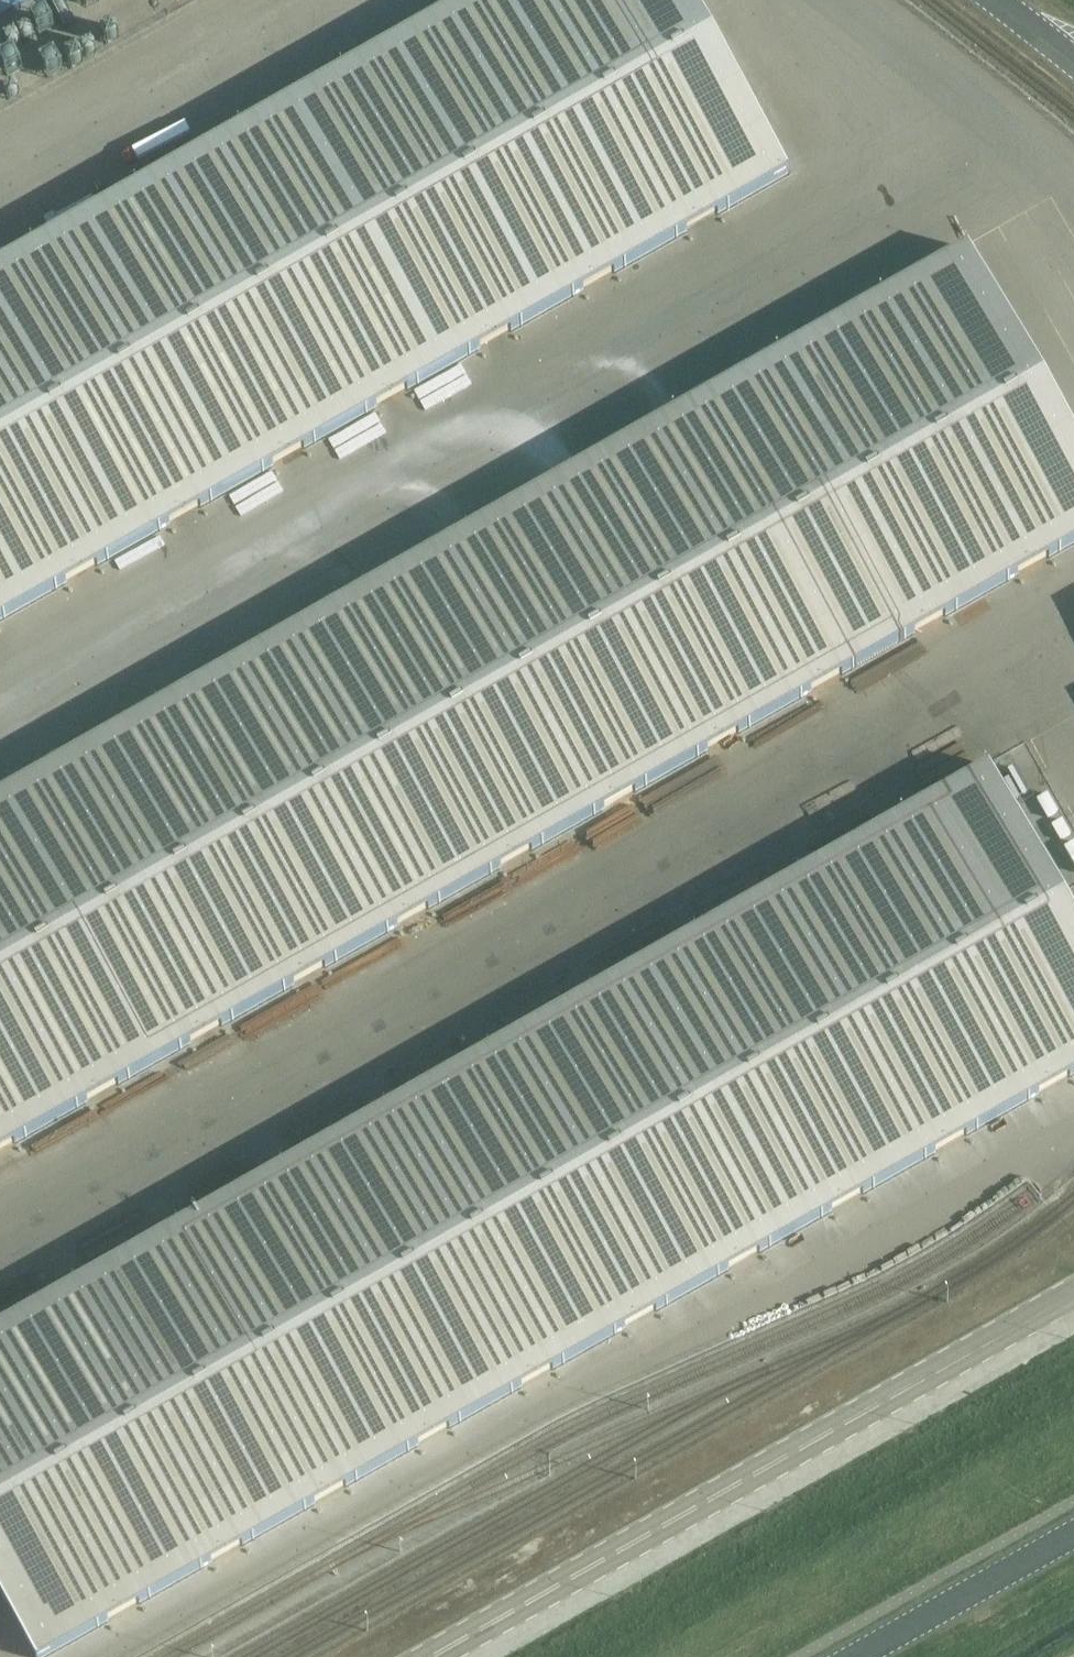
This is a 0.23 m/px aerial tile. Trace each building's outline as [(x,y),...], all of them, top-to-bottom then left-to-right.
[(0,265),(0,619),(788,173),(690,0),(468,0),(0,265)] [(0,796),(0,1151),(1073,542),(1073,436),(968,248),(0,796)] [(0,1327),(0,1595),(35,1656),(43,1656),(1073,1073),(1073,918),(989,767),(0,1327)]
